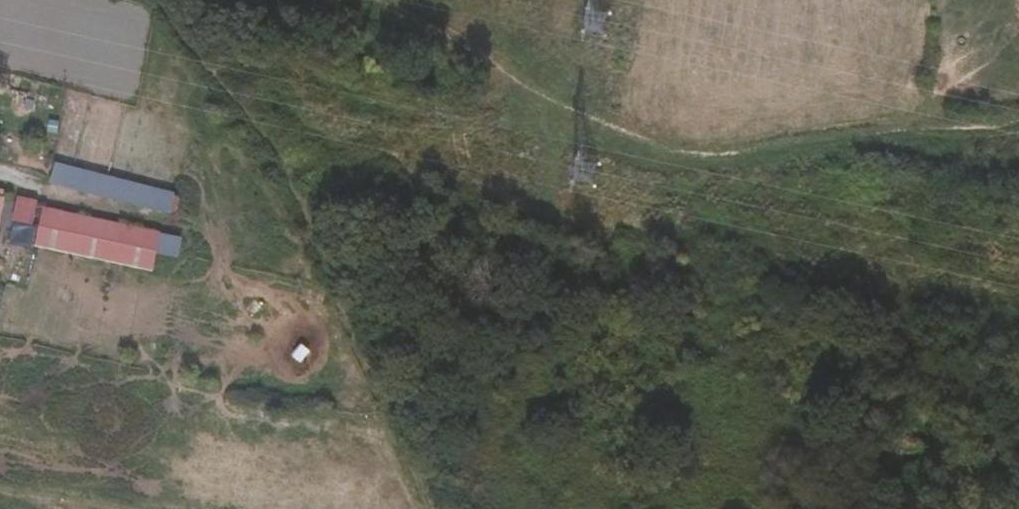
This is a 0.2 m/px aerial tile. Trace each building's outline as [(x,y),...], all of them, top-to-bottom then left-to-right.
[(171,213),(177,191),(58,160),(52,182),(171,213)] [(20,193),(14,219),(35,223),(40,198),(20,193)] [(160,232),(41,206),(33,244),(152,270),(160,232)]
